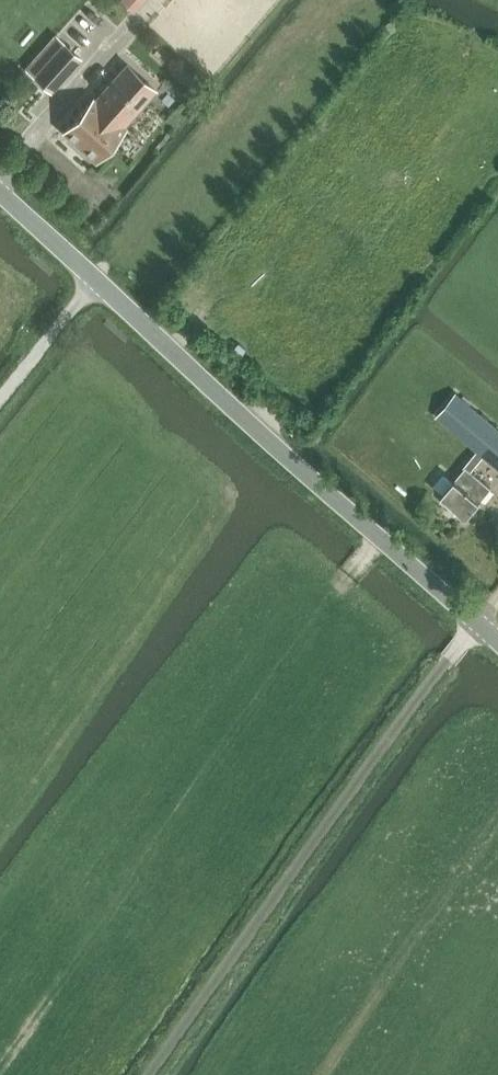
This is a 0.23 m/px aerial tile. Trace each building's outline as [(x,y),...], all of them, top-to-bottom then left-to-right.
[(56,35),(27,68),(51,90),(81,57),(56,35)] [(95,99),(94,98),(63,131),(96,160),(126,127),(124,125),(156,90),(127,64),(95,99)] [(438,418),(497,466),(497,423),(459,392),(438,418)] [(467,467),(443,495),(468,517),(492,488),(467,467)]
